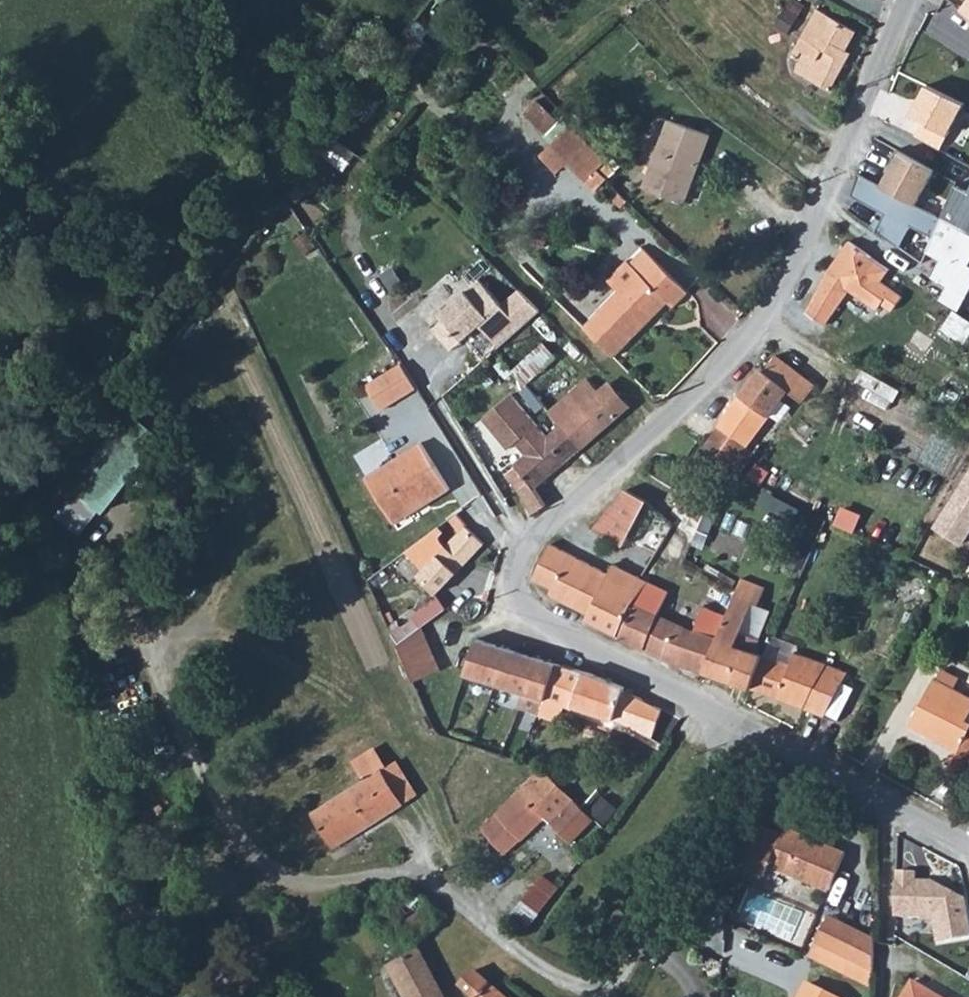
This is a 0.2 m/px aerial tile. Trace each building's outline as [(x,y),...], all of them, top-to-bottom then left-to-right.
[(806,5),(797,0),(788,0),(773,23),(788,33),(806,5)] [(958,11),(968,21),(968,0),(967,0),(958,11)] [(793,52),(798,54),(800,50),(804,51),(795,71),(831,89),(851,51),(846,49),(855,30),(816,9),(793,52)] [(962,105),(925,85),(909,114),(921,121),(913,136),(938,149),(962,105)] [(559,113),(536,135),(573,171),(580,165),(589,174),(594,169),(604,161),(559,113)] [(641,189),(679,206),(708,140),(671,123),(641,189)] [(365,183),(376,165),(337,141),(326,158),(365,183)] [(899,150),(880,185),(916,205),(935,170),(899,150)] [(857,172),(850,195),(882,213),(874,230),(898,246),(908,227),(930,237),(938,218),(916,205),(880,185),(857,172)] [(938,218),(968,235),(968,186),(966,191),(953,184),(938,218)] [(923,251),(938,259),(930,276),(945,284),(938,296),(957,308),(968,286),(968,266),(965,265),(968,258),(968,235),(938,218),(930,237),(923,251)] [(807,311),(807,312),(825,324),(860,271),(873,279),(884,263),(849,242),(827,271),(807,311)] [(633,265),(641,274),(656,259),(647,251),(633,265)] [(630,285),(660,318),(671,307),(676,311),(692,295),(656,259),(641,274),(630,285)] [(619,273),(630,285),(641,274),(633,265),(630,263),(619,273)] [(610,281),(622,293),(630,285),(619,273),(610,281)] [(509,318),(475,281),(437,317),(442,322),(431,333),(445,348),(456,338),(461,343),(478,327),(488,338),(509,318)] [(622,293),(587,326),(617,359),(633,344),(660,318),(630,285),(622,293)] [(488,338),(497,347),(518,328),(509,318),(488,338)] [(456,338),(445,348),(450,354),(461,343),(456,338)] [(511,371),(525,387),(552,362),(537,346),(511,371)] [(728,464),(740,472),(742,472),(743,472),(761,446),(753,440),(785,390),(800,399),(811,383),(774,356),(765,371),(758,366),(704,449),(728,464)] [(398,365),(362,386),(377,410),(412,389),(398,365)] [(584,378),(545,413),(556,427),(577,451),(628,407),(606,383),(596,392),(584,378)] [(556,427),(556,428),(543,438),(508,396),(480,418),(506,449),(514,443),(524,454),(504,471),(532,512),(545,504),(535,489),(577,451),(556,427)] [(67,482),(101,510),(145,457),(111,429),(67,482)] [(389,518),(419,499),(424,507),(448,492),(420,447),(366,481),(389,518)] [(939,529),(963,544),(968,535),(968,480),(939,529)] [(620,544),(643,499),(620,490),(584,527),(620,544)] [(75,492),(59,514),(81,529),(96,507),(75,492)] [(389,518),(394,526),(424,507),(419,499),(389,518)] [(699,527),(693,540),(703,545),(721,506),(711,501),(707,509),(699,527)] [(699,527),(707,509),(695,504),(687,521),(699,527)] [(428,594),(451,572),(479,545),(461,527),(410,575),(428,594)] [(558,549),(548,545),(531,580),(549,588),(548,594),(587,614),(585,619),(621,637),(648,581),(638,576),(611,562),(606,573),(558,549)] [(703,672),(748,689),(763,652),(755,649),(762,632),(745,626),(744,624),(754,596),(759,598),(762,588),(754,585),(756,578),(742,572),(736,585),(726,613),(703,672)] [(621,637),(655,653),(666,658),(703,672),(726,613),(702,604),(692,629),(656,614),(667,590),(648,581),(621,637)] [(418,617),(389,629),(411,682),(440,669),(418,617)] [(461,672),(536,695),(537,696),(548,661),(471,637),(461,672)] [(748,689),(770,697),(775,699),(822,723),(845,678),(797,653),(792,663),(763,652),(748,689)] [(531,709),(552,715),(556,702),(607,718),(617,721),(651,734),(661,707),(621,690),(622,686),(586,672),(548,661),(537,696),(536,695),(531,709)] [(968,761),(968,729),(965,727),(968,718),(968,703),(948,691),(952,682),(938,674),(933,684),(926,680),(902,726),(952,752),(942,772),(959,781),(968,761)] [(315,813),(339,847),(403,802),(380,769),(315,813)] [(479,827),(500,850),(538,815),(563,840),(586,819),(539,770),(479,827)] [(762,869),(768,858),(805,876),(825,887),(843,851),(812,835),(810,838),(785,825),(782,830),(762,820),(742,859),(762,869)] [(895,917),(932,919),(938,944),(968,939),(968,916),(965,899),(932,880),(917,881),(917,871),(896,871),(895,917)] [(528,893),(544,903),(553,889),(539,878),(528,893)] [(528,893),(511,919),(526,928),(544,903),(528,893)] [(810,948),(869,977),(870,942),(824,919),(810,948)] [(869,977),(810,948),(805,959),(868,991),(869,977)] [(403,996),(440,996),(418,953),(389,968),(403,996)] [(486,988),(470,975),(458,990),(466,996),(480,996),(486,988)] [(906,975),(893,996),(945,996),(906,975)] [(797,996),(827,996),(803,985),(797,996)] [(486,988),(480,996),(497,996),(486,988)]
